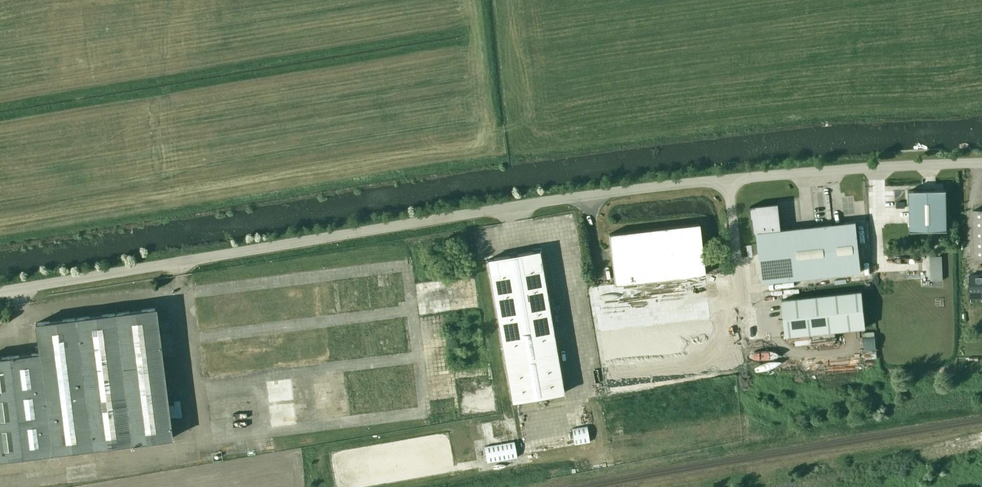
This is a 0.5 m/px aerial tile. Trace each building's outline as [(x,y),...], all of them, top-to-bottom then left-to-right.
[(946,189),(909,190),(909,230),(947,230),(946,189)] [(762,282),(836,275),(830,224),(777,230),(774,205),(750,208),(752,233),(757,232),(762,282)] [(981,258),(981,209),(973,210),(974,258),(981,258)] [(830,224),(836,275),(861,272),(856,222),(830,224)] [(699,223),(608,234),(614,284),(704,274),(699,223)] [(539,250),(487,259),(487,260),(511,401),(564,392),(539,250)] [(929,272),(940,271),(939,256),(929,256),(929,272)] [(969,274),(970,302),(970,293),(981,292),(981,294),(981,274),(969,274)] [(399,285),(399,275),(388,275),(387,285),(399,285)] [(478,306),(474,276),(416,284),(420,314),(478,306)] [(386,304),(401,302),(400,290),(384,292),(386,304)] [(866,327),(862,291),(832,294),(836,331),(866,327)] [(786,336),(836,331),(832,294),(782,300),(786,336)] [(259,301),(259,309),(270,309),(270,300),(259,301)] [(37,353),(0,357),(0,459),(172,437),(169,416),(176,416),(181,416),(179,400),(174,400),(174,404),(168,405),(156,308),(35,323),(38,346),(35,347),(35,352),(37,352),(37,353)] [(362,341),(388,341),(388,330),(361,330),(362,341)] [(268,348),(283,347),(283,333),(267,334),(268,348)] [(6,343),(8,353),(34,350),(32,340),(6,343)] [(199,344),(199,354),(215,354),(215,344),(199,344)] [(754,358),(770,359),(770,351),(754,350),(754,358)] [(249,369),(248,365),(253,364),(252,359),(234,362),(235,366),(229,367),(230,372),(249,369)] [(293,399),(291,378),(265,381),(268,402),(293,399)] [(296,423),(293,402),(269,405),(271,427),(296,423)] [(517,457),(514,441),(484,446),(487,462),(517,457)]
